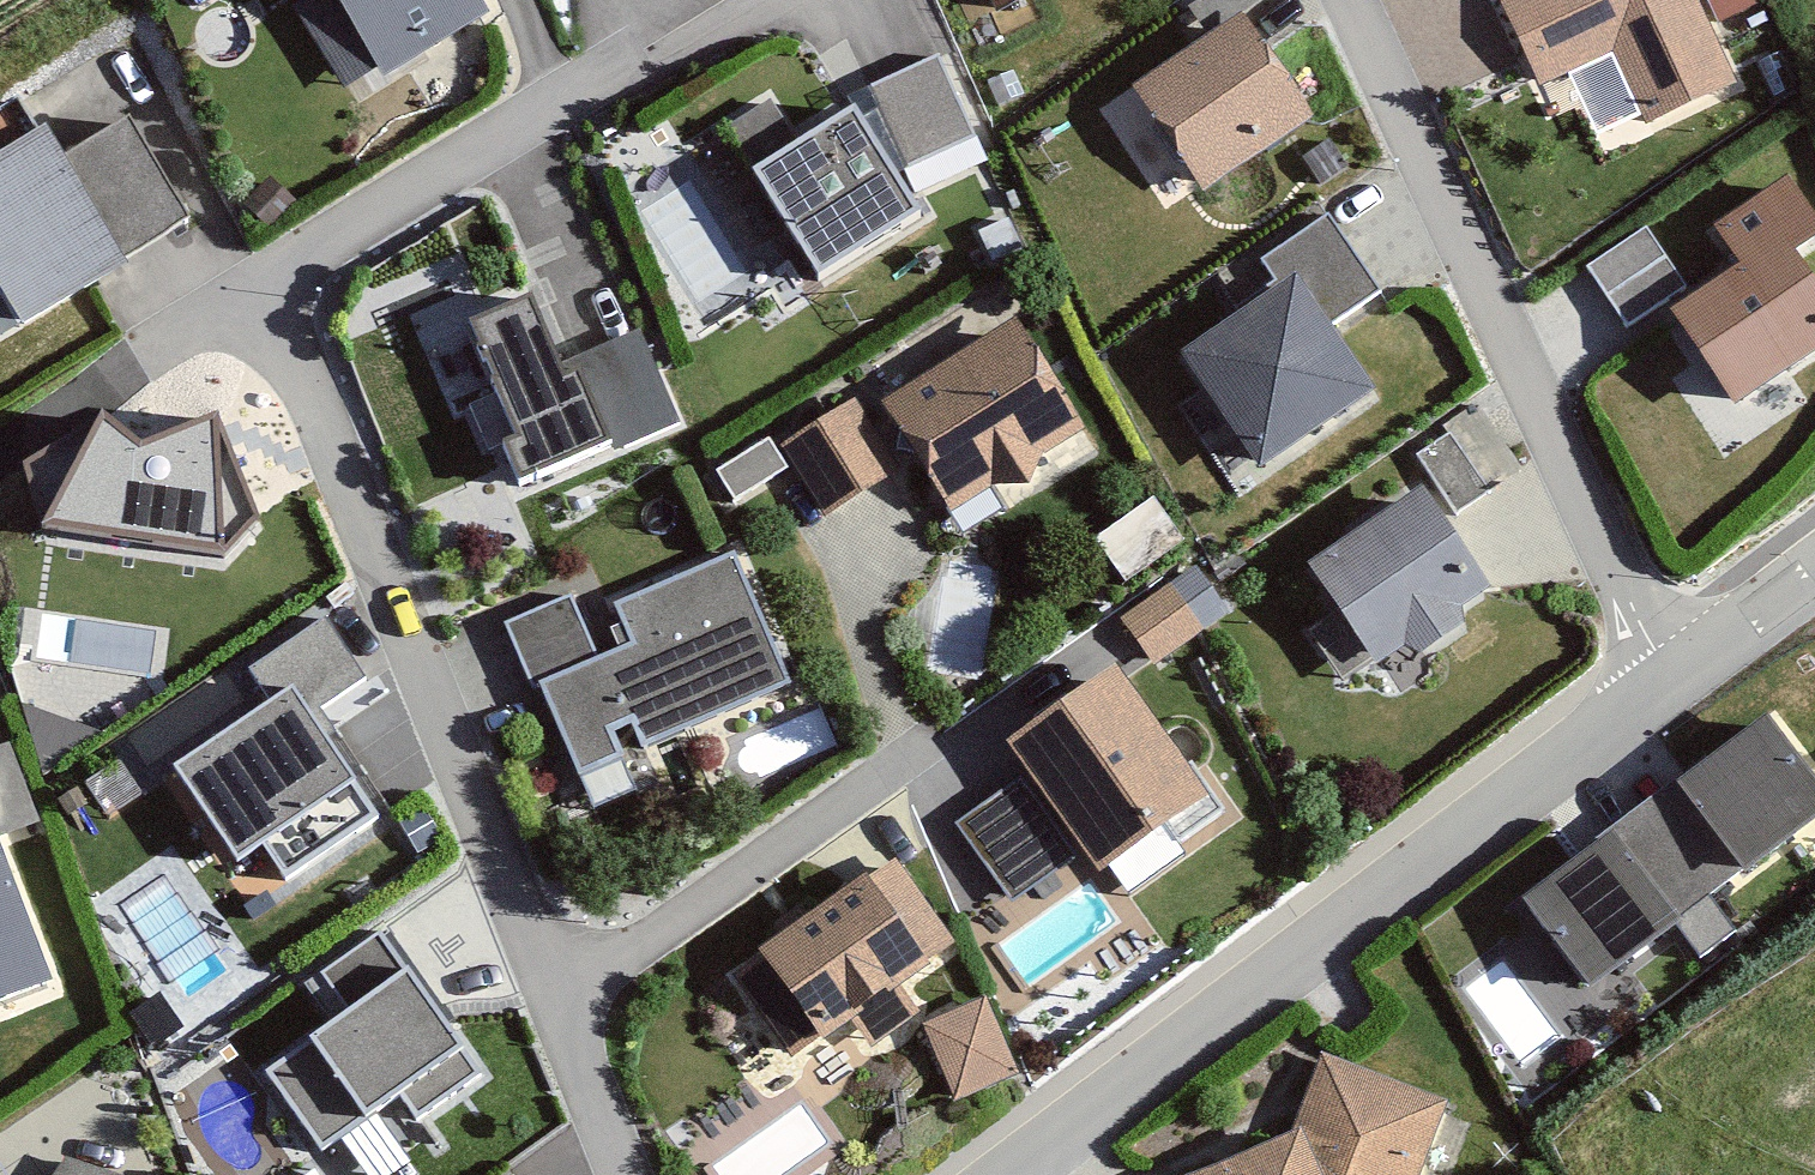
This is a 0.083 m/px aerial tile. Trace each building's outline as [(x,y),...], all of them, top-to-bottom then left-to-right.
[(352,87),(479,16),(470,0),(303,0),(352,87)] [(978,17),(1020,0),(971,0),(978,17)] [(1525,83),(1597,52),(1630,130),(1732,87),(1695,0),(1490,0),(1525,83)] [(1231,13),(1110,89),(1179,197),(1299,121),(1231,13)] [(932,57),(867,85),(903,168),(968,140),(932,57)] [(834,113),(733,174),(796,279),(897,219),(834,113)] [(0,149),(0,322),(175,220),(115,118),(45,158),(30,131),(0,149)] [(1769,174),(1690,221),(1726,282),(1657,322),(1713,416),(1814,355),(1814,331),(1775,264),(1810,244),(1769,174)] [(1271,291),(1166,360),(1241,472),(1354,398),(1310,332),(1370,293),(1317,213),(1249,258),(1271,291)] [(1591,252),(1624,310),(1685,275),(1651,217),(1591,252)] [(1002,315),(863,396),(936,520),(1075,439),(1002,315)] [(507,319),(453,339),(508,486),(668,427),(639,348),(532,388),(507,319)] [(848,403),(770,446),(810,519),(888,476),(848,403)] [(1471,405),(1408,447),(1448,507),(1511,465),(1471,405)] [(138,441),(101,411),(44,527),(223,558),(260,519),(216,411),(138,441)] [(1125,568),(1182,527),(1152,485),(1095,525),(1125,568)] [(1395,498),(1281,576),(1356,684),(1470,606),(1395,498)] [(555,595),(496,620),(568,791),(791,698),(731,556),(600,611),(613,643),(581,657),(555,595)] [(1189,566),(1114,618),(1149,668),(1224,615),(1189,566)] [(274,696),(175,758),(235,856),(264,838),(285,872),(380,813),(315,708),(360,680),(322,619),(253,662),(274,696)] [(1008,775),(950,815),(1005,894),(1071,848),(1084,868),(1186,797),(1095,667),(986,743),(1008,775)] [(1641,802),(1706,891),(1814,812),(1814,767),(1772,707),(1641,802)] [(42,819),(7,733),(0,735),(0,837),(42,819)] [(1641,802),(1504,898),(1571,991),(1706,891),(1641,802)] [(890,842),(710,966),(781,1070),(846,1026),(857,1041),(903,1009),(891,991),(960,943),(890,842)] [(48,985),(0,868),(0,1005),(48,985)] [(360,1003),(266,1074),(317,1141),(388,1087),(415,1123),(484,1071),(376,928),(329,963),(360,1003)] [(974,1003),(910,1027),(938,1101),(1002,1077),(974,1003)] [(1189,1174),(1423,1174),(1447,1102),(1308,1055),(1279,1139),(1189,1174)] [(53,1149),(44,1174),(122,1174),(53,1149)]
